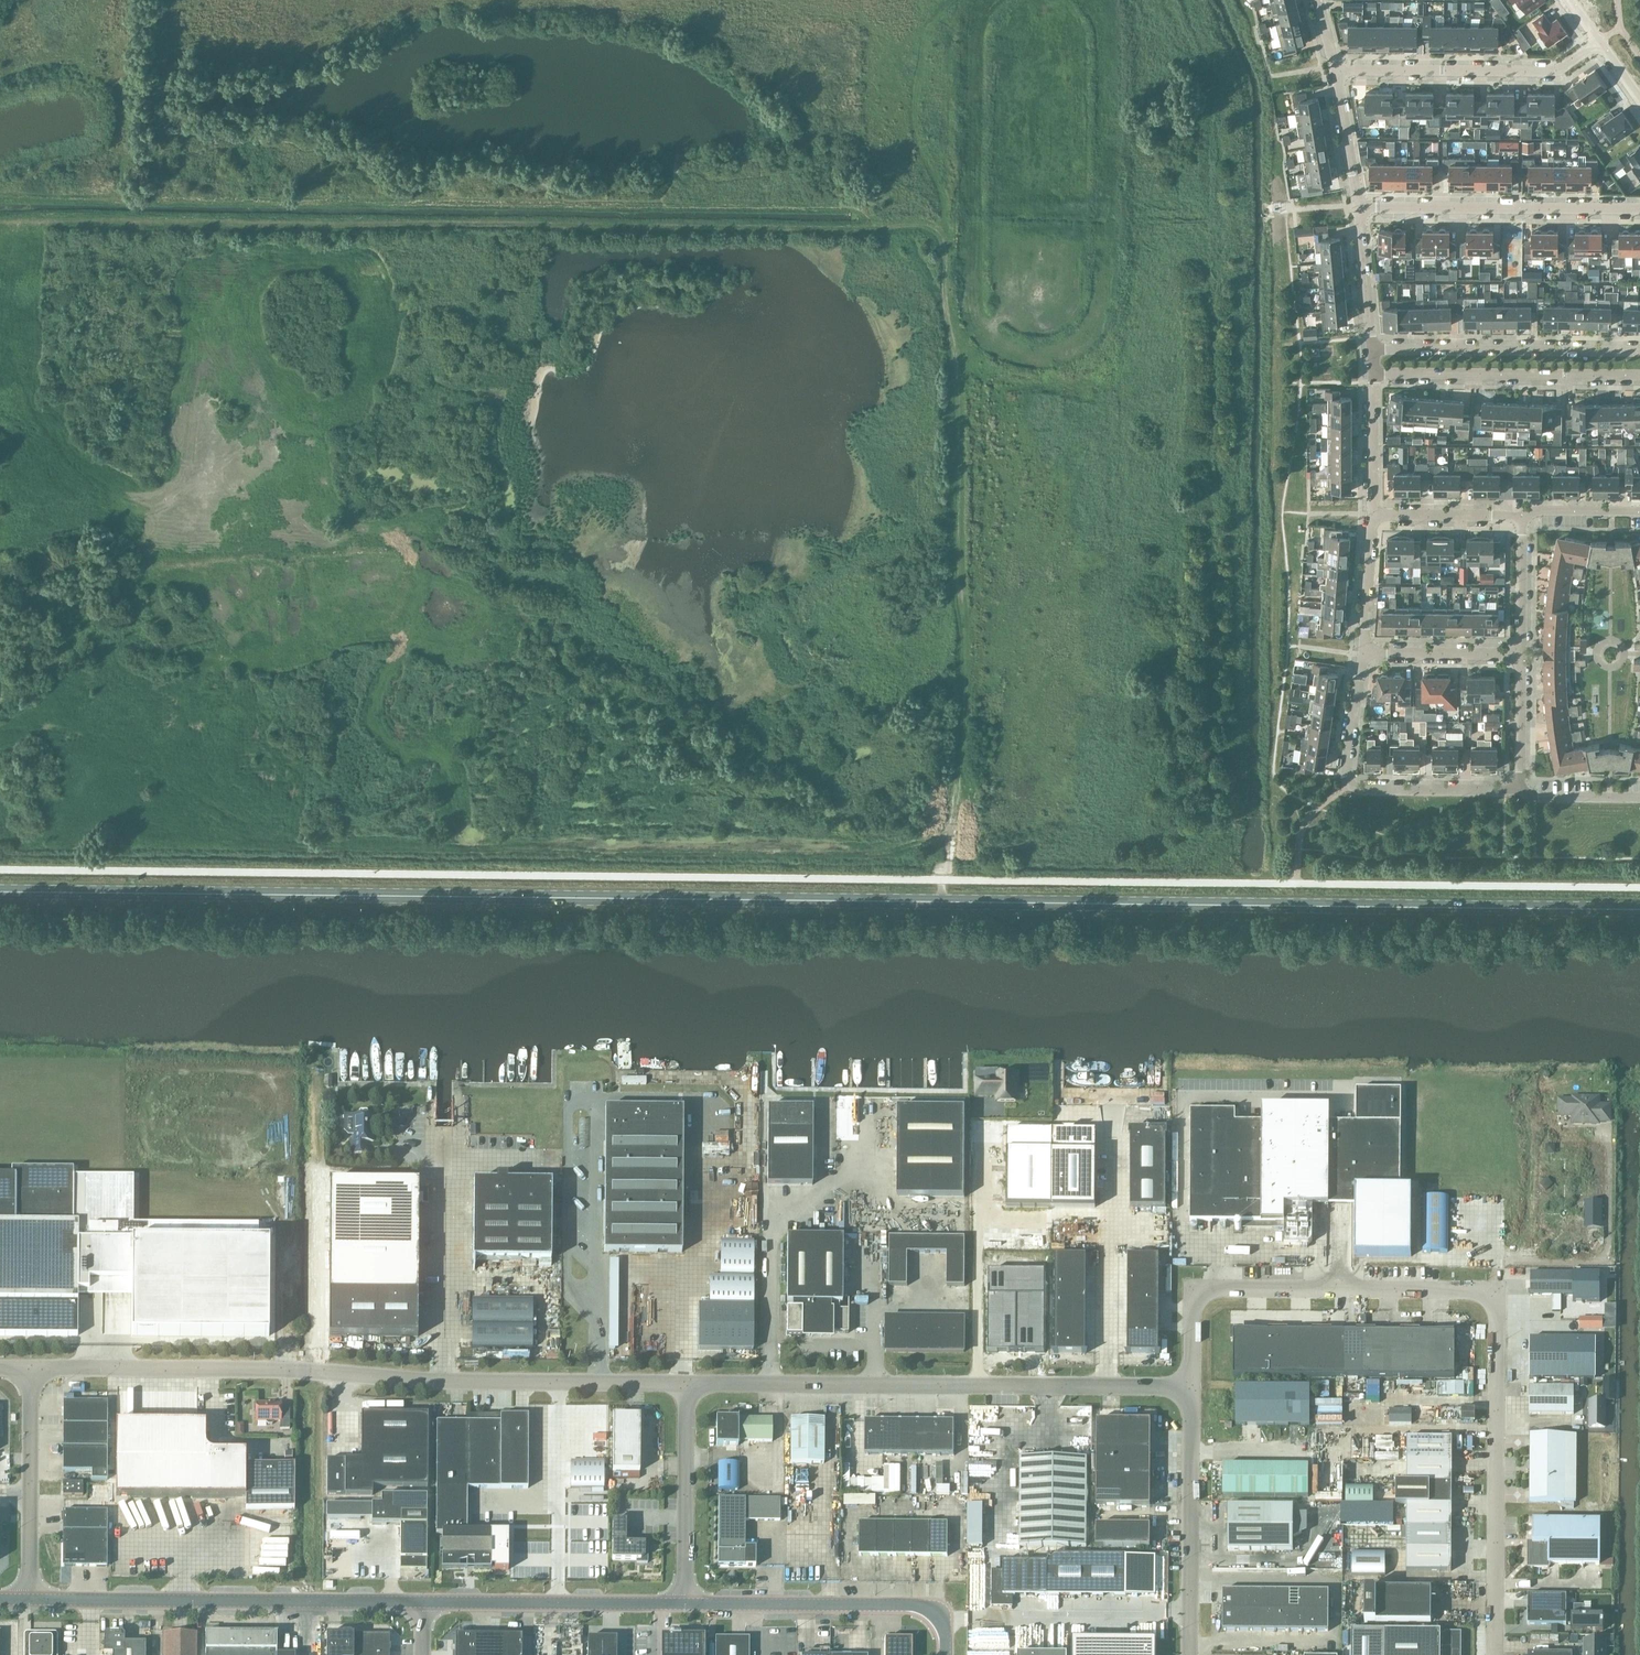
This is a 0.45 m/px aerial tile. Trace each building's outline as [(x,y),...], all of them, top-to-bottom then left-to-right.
[(1270,1),(1273,12),(1279,11),(1297,6),(1296,0),(1273,0),(1270,1)] [(1527,12),(1544,0),(1518,0),(1527,12)] [(1300,18),(1297,6),(1279,11),(1282,22),(1300,18)] [(1543,13),(1532,20),(1539,30),(1539,31),(1549,45),(1567,33),(1557,18),(1550,23),(1543,13)] [(1362,47),(1363,25),(1363,15),(1359,15),(1357,25),(1347,25),(1347,21),(1339,21),(1339,20),(1338,21),(1344,43),(1349,43),(1349,47),(1362,47)] [(1363,25),(1362,47),(1376,47),(1376,25),(1376,15),(1373,15),(1370,25),(1363,25)] [(1384,25),(1376,25),(1376,47),(1389,47),(1390,25),(1390,15),(1386,15),(1384,25)] [(1397,25),(1390,25),(1389,47),(1403,47),(1403,25),(1403,15),(1400,15),(1397,25)] [(1411,25),(1403,25),(1403,47),(1417,48),(1417,34),(1423,34),(1423,15),(1413,15),(1411,25)] [(1423,34),(1423,40),(1430,40),(1430,48),(1443,48),(1444,26),(1436,26),(1434,15),(1423,15),(1423,34)] [(1444,26),(1443,48),(1457,48),(1457,26),(1457,15),(1454,15),(1452,26),(1444,26)] [(1457,26),(1457,48),(1470,48),(1471,26),(1471,15),(1467,15),(1465,26),(1457,26)] [(1471,26),(1470,48),(1484,48),(1484,26),(1484,16),(1481,15),(1478,26),(1471,26)] [(1492,26),(1484,26),(1484,48),(1498,48),(1498,34),(1505,34),(1510,41),(1516,37),(1513,32),(1501,16),(1494,16),(1492,26)] [(1300,18),(1282,22),(1276,24),(1279,35),(1303,29),(1300,18)] [(1519,28),(1513,32),(1516,37),(1518,40),(1524,35),(1519,28)] [(1306,41),(1303,29),(1279,35),(1283,54),(1297,50),(1295,44),(1306,41)] [(1587,77),(1586,76),(1580,80),(1581,81),(1575,86),(1574,84),(1565,90),(1565,102),(1567,105),(1581,95),(1585,100),(1605,86),(1595,72),(1587,77)] [(1301,112),(1320,109),(1318,97),(1307,99),(1306,92),(1292,94),(1295,108),(1300,107),(1301,112)] [(1379,114),(1379,92),(1366,92),(1365,105),(1357,105),(1356,101),(1356,102),(1360,127),(1361,127),(1360,125),(1369,125),(1372,114),(1379,114)] [(1379,92),(1379,114),(1386,114),(1388,125),(1399,125),(1399,106),(1392,106),(1393,92),(1379,92)] [(1399,106),(1399,125),(1409,125),(1410,125),(1412,115),(1419,115),(1420,93),(1406,92),(1406,106),(1399,106)] [(1420,93),(1419,115),(1427,115),(1429,125),(1440,125),(1440,106),(1433,106),(1433,93),(1420,93)] [(1440,106),(1440,125),(1450,125),(1453,115),(1460,115),(1460,93),(1447,93),(1447,106),(1440,106)] [(1460,93),(1460,115),(1467,115),(1469,125),(1480,125),(1480,106),(1473,106),(1474,93),(1460,93)] [(1487,106),(1480,106),(1480,125),(1491,126),(1493,115),(1500,115),(1501,93),(1487,93),(1487,106)] [(1501,93),(1500,115),(1508,115),(1510,126),(1521,126),(1521,107),(1514,107),(1514,93),(1501,93)] [(1521,107),(1521,126),(1531,126),(1534,115),(1541,116),(1541,93),(1528,93),(1528,107),(1521,107)] [(1541,93),(1541,116),(1554,116),(1554,127),(1568,127),(1575,121),(1564,105),(1557,110),(1555,107),(1555,94),(1541,93)] [(1301,112),(1295,113),(1298,125),(1322,121),(1320,109),(1301,112)] [(1633,127),(1623,112),(1609,122),(1605,115),(1591,125),(1600,137),(1607,132),(1613,140),(1633,127)] [(1324,133),(1322,121),(1298,125),(1300,137),(1305,136),(1324,133)] [(1581,129),(1591,144),(1599,139),(1588,124),(1581,129)] [(1399,125),(1399,137),(1408,137),(1409,131),(1409,125),(1399,125)] [(1326,144),(1324,133),(1305,136),(1307,147),(1326,144)] [(1510,150),(1518,150),(1519,150),(1519,147),(1519,141),(1518,141),(1510,141),(1510,148),(1510,150)] [(1533,141),(1523,141),(1523,152),(1533,152),(1533,141)] [(1307,147),(1303,148),(1305,159),(1305,160),(1328,156),(1326,144),(1307,147)] [(1639,147),(1628,154),(1635,165),(1633,167),(1639,177),(1639,149),(1639,147)] [(1382,163),(1382,185),(1383,185),(1386,187),(1390,187),(1390,185),(1395,185),(1395,163),(1395,155),(1389,155),(1389,163),(1382,163)] [(1305,160),(1305,159),(1303,160),(1305,172),(1330,168),(1328,156),(1305,160)] [(1612,174),(1624,165),(1618,156),(1606,165),(1612,174)] [(1382,185),(1382,163),(1375,163),(1376,157),(1365,157),(1366,164),(1370,164),(1370,185),(1382,185)] [(1395,163),(1395,185),(1396,185),(1398,187),(1402,187),(1402,185),(1407,185),(1407,157),(1402,157),(1402,163),(1395,163)] [(1414,157),(1407,157),(1407,185),(1408,185),(1411,187),(1414,188),(1414,185),(1419,185),(1419,163),(1420,157),(1414,157)] [(1426,163),(1419,163),(1419,185),(1432,185),(1432,171),(1438,171),(1439,158),(1426,157),(1426,163)] [(1549,186),(1554,186),(1554,158),(1554,157),(1548,157),(1548,164),(1542,164),(1541,186),(1542,186),(1545,188),(1549,189),(1549,186)] [(1449,186),(1462,186),(1462,158),(1443,158),(1443,171),(1449,171),(1449,186)] [(1474,158),(1462,158),(1462,186),(1463,186),(1466,188),(1469,188),(1469,186),(1474,186),(1474,164),(1474,158)] [(1481,164),(1474,164),(1474,186),(1475,186),(1478,188),(1481,188),(1481,186),(1487,186),(1487,164),(1487,158),(1481,158),(1481,164)] [(1541,186),(1542,164),(1535,164),(1535,158),(1522,158),(1522,171),(1529,171),(1529,186),(1541,186)] [(1561,186),(1566,186),(1566,158),(1554,158),(1554,186),(1555,186),(1557,188),(1561,189),(1561,186)] [(1579,158),(1566,158),(1566,186),(1567,186),(1570,188),(1571,189),(1573,189),(1573,186),(1578,187),(1579,164),(1579,158)] [(1579,164),(1578,187),(1591,187),(1591,172),(1598,172),(1598,159),(1585,159),(1585,165),(1579,164)] [(1511,164),(1499,164),(1499,186),(1512,186),(1512,171),(1518,171),(1518,160),(1511,160),(1511,164)] [(1487,164),(1487,186),(1490,188),(1492,188),(1494,188),(1494,186),(1499,186),(1499,164),(1487,164)] [(1289,179),(1305,178),(1304,168),(1288,169),(1289,179)] [(1332,180),(1330,168),(1305,172),(1309,191),(1322,188),(1321,182),(1332,180)] [(1608,171),(1602,176),(1608,185),(1615,181),(1608,171)] [(1290,184),(1291,191),(1303,190),(1303,183),(1290,184)] [(1392,251),(1392,257),(1412,257),(1412,243),(1405,243),(1405,230),(1402,230),(1401,229),(1398,228),(1396,228),(1395,230),(1392,230),(1392,251)] [(1436,257),(1436,231),(1433,230),(1432,229),(1430,228),(1427,229),(1426,230),(1423,230),(1423,243),(1416,243),(1416,257),(1436,257)] [(1438,230),(1436,231),(1436,257),(1436,260),(1444,260),(1444,257),(1456,257),(1456,243),(1449,243),(1449,231),(1446,231),(1444,229),(1442,228),(1440,229),(1438,230)] [(1480,251),(1480,231),(1477,231),(1476,229),(1473,228),(1471,229),(1470,231),(1467,231),(1467,243),(1460,243),(1460,257),(1472,257),(1472,251),(1480,251)] [(1480,231),(1480,251),(1487,252),(1487,257),(1499,257),(1499,244),(1493,243),(1493,231),(1490,231),(1488,229),(1486,229),(1484,229),(1482,231),(1480,231)] [(1544,252),(1545,231),(1542,231),(1540,230),(1538,229),(1536,230),(1534,231),(1531,231),(1531,244),(1525,244),(1525,258),(1544,258),(1544,252)] [(1547,231),(1545,231),(1544,252),(1552,252),(1552,258),(1564,258),(1564,244),(1558,244),(1558,231),(1555,231),(1553,230),(1551,229),(1549,230),(1547,231)] [(1588,252),(1588,232),(1586,232),(1584,230),(1582,229),(1580,230),(1578,232),(1575,232),(1575,244),(1569,244),(1569,258),(1581,258),(1581,252),(1588,252)] [(1588,232),(1588,252),(1601,252),(1601,258),(1608,258),(1608,244),(1601,244),(1601,232),(1599,232),(1597,230),(1595,229),(1593,230),(1591,232),(1588,232)] [(1392,251),(1392,230),(1379,230),(1379,233),(1377,236),(1377,239),(1379,239),(1379,250),(1377,250),(1378,256),(1385,257),(1385,251),(1392,251)] [(1632,253),(1632,232),(1630,232),(1628,230),(1626,230),(1624,230),(1622,232),(1619,232),(1619,239),(1613,239),(1613,238),(1612,266),(1625,266),(1625,253),(1632,253)] [(1322,251),(1341,249),(1340,237),(1329,238),(1328,231),(1315,232),(1314,232),(1316,252),(1322,251)] [(1342,261),(1341,249),(1322,251),(1323,262),(1323,263),(1342,261)] [(1323,263),(1323,262),(1314,263),(1315,269),(1319,269),(1320,274),(1320,275),(1343,273),(1343,269),(1345,268),(1344,260),(1342,261),(1323,263)] [(1449,268),(1449,279),(1457,279),(1457,268),(1449,268)] [(1599,268),(1588,268),(1588,280),(1599,280),(1599,268)] [(1566,272),(1566,280),(1571,280),(1576,280),(1576,272),(1566,272)] [(1320,275),(1320,274),(1318,275),(1319,287),(1344,285),(1343,273),(1320,275)] [(1512,276),(1504,275),(1503,286),(1512,286),(1512,276)] [(1627,293),(1627,284),(1619,284),(1618,284),(1619,293),(1627,293)] [(1319,287),(1320,299),(1326,298),(1345,296),(1344,285),(1319,287)] [(1444,298),(1437,298),(1438,325),(1451,325),(1451,311),(1457,311),(1457,297),(1457,289),(1443,290),(1444,298)] [(1484,305),(1477,305),(1478,324),(1491,324),(1491,297),(1491,290),(1490,289),(1484,289),(1484,305)] [(1558,305),(1557,324),(1570,325),(1571,289),(1565,289),(1565,305),(1558,305)] [(1571,289),(1570,325),(1584,325),(1584,298),(1577,298),(1577,290),(1571,289)] [(1423,291),(1423,299),(1424,326),(1438,325),(1437,298),(1429,298),(1429,290),(1423,291)] [(1584,290),(1584,298),(1584,325),(1597,325),(1598,298),(1590,298),(1591,290),(1584,290)] [(1598,298),(1597,325),(1610,325),(1611,312),(1617,312),(1618,299),(1618,291),(1605,290),(1605,298),(1598,298)] [(1345,296),(1326,298),(1327,304),(1321,304),(1321,310),(1346,308),(1345,296)] [(1477,297),(1457,297),(1457,311),(1457,312),(1464,312),(1464,324),(1478,324),(1477,305),(1477,297)] [(1497,297),(1491,297),(1491,324),(1504,324),(1504,305),(1497,305),(1497,297)] [(1504,324),(1517,324),(1517,297),(1504,297),(1504,305),(1504,324)] [(1537,297),(1517,297),(1517,324),(1531,324),(1531,310),(1537,310),(1537,297)] [(1537,297),(1537,310),(1537,317),(1544,317),(1544,324),(1557,324),(1558,305),(1551,305),(1551,297),(1537,297)] [(1398,327),(1397,307),(1390,307),(1390,299),(1382,299),(1383,308),(1384,308),(1384,328),(1398,327)] [(1410,307),(1410,299),(1397,300),(1397,307),(1398,327),(1411,326),(1410,307)] [(1424,326),(1423,299),(1410,299),(1410,307),(1411,326),(1424,326)] [(1638,300),(1618,299),(1617,312),(1624,312),(1623,326),(1637,327),(1638,300)] [(1347,321),(1346,308),(1321,310),(1323,330),(1337,328),(1336,322),(1347,321)] [(1304,338),(1317,337),(1316,328),(1303,329),(1304,338)] [(1328,411),(1351,411),(1351,397),(1340,397),(1340,390),(1325,390),(1325,398),(1328,398),(1328,411)] [(1403,397),(1404,397),(1404,396),(1391,395),(1390,409),(1387,409),(1387,422),(1401,423),(1403,397)] [(1415,398),(1404,397),(1403,397),(1401,423),(1413,424),(1415,398)] [(1415,398),(1413,424),(1426,425),(1427,399),(1415,398)] [(1427,399),(1426,425),(1438,426),(1438,419),(1439,399),(1427,399)] [(1452,400),(1439,399),(1438,419),(1444,419),(1444,426),(1450,426),(1450,420),(1452,400)] [(1464,401),(1452,400),(1450,420),(1456,420),(1456,427),(1469,428),(1470,414),(1463,414),(1464,402),(1464,401)] [(1493,429),(1495,402),(1482,402),(1481,415),(1475,414),(1474,428),(1493,429)] [(1507,403),(1495,402),(1493,429),(1505,429),(1507,403)] [(1507,403),(1505,429),(1518,430),(1519,404),(1507,403)] [(1531,404),(1519,404),(1518,430),(1530,430),(1530,424),(1531,404)] [(1543,405),(1531,404),(1530,424),(1536,424),(1536,431),(1542,431),(1542,425),(1543,405)] [(1543,404),(1543,405),(1542,425),(1549,425),(1549,428),(1551,429),(1553,429),(1553,444),(1561,444),(1562,413),(1555,412),(1555,405),(1543,404)] [(1585,405),(1586,405),(1586,404),(1573,405),(1573,418),(1566,418),(1566,431),(1580,431),(1580,425),(1586,425),(1586,424),(1585,405)] [(1609,404),(1597,405),(1598,424),(1598,431),(1610,430),(1609,404)] [(1622,430),(1622,404),(1609,404),(1610,430),(1622,430)] [(1634,404),(1622,404),(1622,430),(1634,430),(1634,404)] [(1597,405),(1586,405),(1585,405),(1586,424),(1598,424),(1597,405)] [(1351,424),(1351,411),(1328,411),(1328,424),(1351,424)] [(1351,424),(1328,424),(1328,437),(1351,437),(1351,424)] [(1473,443),(1484,443),(1484,435),(1473,435),(1473,443)] [(1351,437),(1328,437),(1328,450),(1351,450),(1351,437)] [(1428,456),(1428,462),(1427,478),(1434,478),(1434,488),(1433,490),(1434,493),(1436,494),(1438,495),(1440,495),(1442,493),(1447,493),(1447,473),(1448,473),(1448,464),(1435,464),(1435,456),(1435,446),(1428,446),(1428,456)] [(1617,447),(1617,463),(1626,464),(1626,454),(1626,447),(1617,447)] [(1351,463),(1351,450),(1328,450),(1328,463),(1351,463)] [(1603,466),(1612,466),(1611,457),(1603,458),(1603,466)] [(1566,494),(1571,494),(1573,495),(1575,496),(1577,495),(1579,494),(1580,491),(1579,489),(1579,479),(1586,479),(1586,463),(1586,460),(1580,460),(1580,465),(1566,465),(1566,473),(1566,494)] [(1407,493),(1408,472),(1401,472),(1399,462),(1388,462),(1388,478),(1394,478),(1394,488),(1394,490),(1394,493),(1396,494),(1398,495),(1401,494),(1402,493),(1407,493)] [(1414,472),(1408,472),(1407,493),(1413,493),(1414,494),(1416,495),(1419,494),(1420,493),(1421,490),(1420,488),(1420,478),(1427,478),(1428,462),(1416,462),(1414,472)] [(1453,473),(1448,473),(1447,473),(1447,493),(1452,493),(1454,495),(1456,495),(1458,495),(1460,493),(1461,491),(1460,488),(1460,478),(1467,478),(1467,464),(1467,462),(1456,462),(1453,473)] [(1354,464),(1351,463),(1328,463),(1328,477),(1351,477),(1354,477),(1354,464)] [(1507,463),(1507,465),(1507,479),(1514,479),(1513,489),(1513,491),(1513,493),(1515,495),(1517,496),(1520,495),(1521,493),(1526,493),(1527,465),(1527,463),(1507,463)] [(1566,494),(1566,473),(1560,473),(1558,463),(1546,463),(1546,465),(1546,479),(1553,479),(1553,489),(1553,491),(1553,494),(1555,495),(1557,496),(1559,495),(1561,494),(1566,494)] [(1598,463),(1586,463),(1586,479),(1593,479),(1593,489),(1592,492),(1593,494),(1594,496),(1597,496),(1599,496),(1600,494),(1606,494),(1606,474),(1600,474),(1598,463)] [(1626,479),(1626,464),(1614,463),(1612,472),(1605,472),(1606,474),(1606,494),(1611,494),(1612,496),(1615,496),(1617,496),(1619,494),(1619,492),(1619,489),(1619,479),(1626,479)] [(1467,464),(1467,478),(1474,478),(1474,488),(1473,491),(1474,493),(1475,495),(1478,495),(1480,495),(1481,493),(1487,493),(1487,473),(1487,465),(1467,464)] [(1626,479),(1633,479),(1632,490),(1632,492),(1632,494),(1634,496),(1636,496),(1639,496),(1639,494),(1639,472),(1637,464),(1626,464),(1626,479)] [(1493,473),(1487,473),(1487,493),(1492,493),(1494,495),(1496,495),(1498,495),(1500,493),(1500,491),(1500,488),(1500,478),(1507,479),(1507,465),(1493,465),(1493,473)] [(1527,465),(1526,493),(1532,493),(1533,495),(1535,496),(1538,495),(1539,494),(1540,491),(1539,489),(1540,479),(1546,479),(1546,465),(1527,465)] [(1351,477),(1328,477),(1316,477),(1316,484),(1316,485),(1325,485),(1325,497),(1340,497),(1340,490),(1351,490),(1351,477)] [(1325,548),(1349,550),(1350,536),(1342,536),(1343,529),(1324,528),(1323,548),(1325,548)] [(1401,566),(1401,535),(1396,536),(1393,536),(1393,538),(1388,538),(1388,546),(1385,546),(1385,566),(1401,566)] [(1401,535),(1401,566),(1421,566),(1421,564),(1421,550),(1414,550),(1414,538),(1409,538),(1409,537),(1406,536),(1401,535)] [(1421,550),(1421,564),(1430,564),(1440,564),(1440,557),(1441,536),(1436,536),(1433,537),(1433,538),(1427,538),(1427,550),(1421,550)] [(1460,564),(1460,550),(1454,550),(1454,538),(1449,538),(1449,537),(1445,536),(1441,536),(1440,557),(1447,557),(1447,564),(1460,564)] [(1460,550),(1460,564),(1460,566),(1467,566),(1468,559),(1480,560),(1480,536),(1476,536),(1472,537),(1472,538),(1467,538),(1467,550),(1460,550)] [(1500,565),(1500,550),(1493,550),(1494,538),(1488,538),(1488,537),(1485,536),(1480,536),(1480,560),(1480,565),(1486,565),(1500,565)] [(1552,554),(1553,554),(1553,555),(1574,559),(1596,563),(1597,557),(1606,559),(1611,560),(1616,559),(1624,558),(1625,563),(1639,560),(1639,540),(1631,542),(1631,539),(1630,539),(1630,540),(1614,540),(1614,541),(1616,541),(1616,544),(1611,544),(1606,544),(1606,541),(1608,541),(1608,540),(1591,540),(1592,539),(1591,539),(1590,542),(1565,537),(1565,540),(1556,540),(1553,553),(1552,553),(1552,554)] [(1303,548),(1303,562),(1312,562),(1312,548),(1303,548)] [(1348,563),(1349,550),(1325,548),(1325,556),(1318,556),(1318,561),(1348,563)] [(1544,673),(1542,673),(1544,673),(1545,699),(1543,699),(1544,700),(1545,700),(1548,726),(1552,752),(1573,748),(1572,740),(1575,739),(1575,740),(1582,739),(1580,729),(1574,730),(1574,731),(1571,732),(1568,714),(1572,714),(1572,715),(1579,714),(1577,704),(1571,705),(1571,706),(1567,706),(1567,698),(1567,690),(1566,659),(1566,648),(1566,634),(1567,617),(1568,608),(1567,608),(1568,600),(1572,600),(1572,601),(1578,602),(1579,592),(1573,591),(1573,592),(1569,592),(1572,575),(1575,575),(1575,576),(1581,577),(1583,567),(1577,566),(1576,567),(1573,567),(1574,559),(1553,555),(1549,580),(1546,606),(1544,606),(1544,607),(1546,607),(1544,633),(1542,633),(1544,633),(1543,647),(1543,658),(1544,673)] [(1348,563),(1318,561),(1317,567),(1324,568),(1323,575),(1327,575),(1347,577),(1348,563)] [(1460,566),(1460,582),(1468,582),(1468,566),(1467,566),(1460,566)] [(1412,573),(1412,582),(1420,582),(1420,573),(1413,573),(1412,573)] [(1480,573),(1480,582),(1494,582),(1494,573),(1480,573)] [(1327,575),(1327,583),(1320,582),(1320,588),(1323,588),(1346,590),(1347,577),(1327,575)] [(1323,588),(1322,601),(1345,603),(1346,590),(1323,588)] [(1395,607),(1396,607),(1396,597),(1390,597),(1389,607),(1381,607),(1381,611),(1382,611),(1382,630),(1395,630),(1395,607)] [(1322,601),(1321,614),(1344,616),(1345,603),(1322,601)] [(1454,607),(1447,607),(1446,631),(1459,631),(1459,607),(1460,607),(1460,601),(1454,601),(1454,607)] [(1479,607),(1472,607),(1472,631),(1485,631),(1485,608),(1485,601),(1479,601),(1479,607)] [(1300,613),(1309,613),(1310,606),(1310,605),(1300,605),(1300,613)] [(1408,607),(1396,607),(1395,607),(1395,630),(1408,630),(1408,607)] [(1408,607),(1408,630),(1421,630),(1421,607),(1408,607)] [(1434,607),(1421,607),(1421,630),(1434,630),(1434,607)] [(1434,607),(1434,630),(1446,631),(1447,607),(1434,607)] [(1459,607),(1459,631),(1472,631),(1472,607),(1460,607),(1459,607)] [(1498,608),(1485,608),(1485,631),(1498,631),(1498,608)] [(1318,622),(1317,634),(1331,635),(1332,629),(1343,630),(1344,616),(1321,614),(1320,622),(1318,622)] [(1570,626),(1570,648),(1574,648),(1575,648),(1586,648),(1587,638),(1581,638),(1581,636),(1576,636),(1577,626),(1571,626),(1570,626)] [(1570,680),(1576,680),(1576,670),(1580,670),(1580,665),(1580,664),(1585,664),(1585,659),(1575,659),(1574,659),(1570,659),(1570,680)] [(1317,684),(1336,687),(1338,674),(1327,672),(1328,665),(1313,663),(1312,671),(1315,671),(1313,684),(1317,685),(1317,684)] [(1294,672),(1293,681),(1306,683),(1307,674),(1294,672)] [(1436,698),(1436,676),(1434,676),(1434,673),(1425,673),(1425,676),(1423,676),(1423,690),(1416,690),(1416,707),(1428,707),(1428,698),(1436,698)] [(1391,696),(1391,675),(1388,675),(1387,674),(1382,674),(1380,675),(1378,675),(1378,688),(1373,688),(1370,704),(1384,704),(1384,696),(1391,696)] [(1391,675),(1391,696),(1398,696),(1398,704),(1405,705),(1411,705),(1411,689),(1404,689),(1404,675),(1402,675),(1400,674),(1396,674),(1394,675),(1391,675)] [(1436,676),(1436,698),(1444,698),(1444,707),(1456,708),(1457,690),(1450,690),(1450,676),(1448,676),(1448,674),(1439,674),(1439,676),(1436,676)] [(1481,702),(1481,697),(1482,676),(1468,676),(1468,692),(1461,692),(1461,708),(1473,708),(1473,702),(1481,702)] [(1482,676),(1481,697),(1489,697),(1489,702),(1500,702),(1500,697),(1495,697),(1495,676),(1482,676)] [(1317,684),(1317,685),(1316,692),(1309,691),(1308,697),(1311,697),(1334,700),(1336,687),(1317,684)] [(1311,697),(1309,710),(1313,711),(1313,710),(1332,713),(1334,700),(1311,697)] [(1405,719),(1407,719),(1413,720),(1413,705),(1411,705),(1405,705),(1405,719)] [(1313,710),(1313,711),(1311,723),(1311,724),(1330,726),(1332,713),(1313,710)] [(1388,719),(1370,719),(1369,728),(1387,728),(1388,719)] [(1426,720),(1426,730),(1446,730),(1446,720),(1426,720)] [(1485,730),(1498,730),(1497,720),(1486,720),(1485,720),(1485,730)] [(1311,724),(1311,723),(1307,723),(1305,736),(1328,739),(1330,726),(1311,724)] [(1390,753),(1394,753),(1394,768),(1407,768),(1407,737),(1407,731),(1400,731),(1400,744),(1390,744),(1390,753)] [(1307,750),(1326,752),(1328,739),(1305,736),(1303,736),(1301,749),(1307,750)] [(1414,737),(1407,737),(1407,768),(1419,768),(1420,744),(1414,744),(1414,737)] [(1381,768),(1381,744),(1375,744),(1375,738),(1368,738),(1367,757),(1365,757),(1365,768),(1381,768)] [(1446,739),(1446,738),(1439,738),(1439,744),(1433,744),(1433,768),(1445,768),(1446,739)] [(1484,739),(1485,739),(1485,738),(1477,738),(1477,745),(1471,745),(1471,769),(1484,769),(1484,739)] [(1446,739),(1445,768),(1458,768),(1458,756),(1463,756),(1463,747),(1452,747),(1453,739),(1446,739)] [(1484,739),(1484,769),(1497,769),(1497,747),(1491,747),(1491,739),(1485,739),(1484,739)] [(1551,752),(1551,753),(1552,752),(1555,766),(1563,766),(1564,769),(1589,765),(1589,767),(1590,767),(1590,766),(1606,767),(1606,766),(1604,766),(1604,763),(1610,763),(1614,763),(1614,766),(1613,766),(1613,767),(1629,767),(1629,768),(1630,765),(1639,767),(1639,747),(1624,744),(1623,750),(1615,748),(1609,747),(1604,748),(1596,749),(1595,744),(1573,748),(1552,752),(1551,752)] [(1307,750),(1301,749),(1298,769),(1312,771),(1313,764),(1324,766),(1326,752),(1307,750)] [(997,1101),(1016,1101),(1016,1074),(997,1074),(997,1080),(976,1080),(976,1096),(997,1096),(997,1101)] [(1191,1111),(1190,1221),(1276,1222),(1276,1228),(1284,1228),(1284,1245),(1306,1245),(1307,1245),(1308,1244),(1309,1244),(1309,1243),(1310,1243),(1311,1242),(1311,1241),(1312,1241),(1312,1240),(1312,1239),(1312,1238),(1312,1200),(1355,1201),(1355,1256),(1411,1256),(1411,1189),(1400,1189),(1400,1123),(1401,1090),(1356,1090),(1356,1123),(1301,1123),(1301,1111),(1290,1111),(1290,1123),(1235,1122),(1235,1111),(1191,1111)] [(1563,1101),(1559,1101),(1559,1104),(1557,1105),(1557,1110),(1559,1111),(1559,1115),(1573,1115),(1573,1123),(1598,1123),(1598,1121),(1609,1121),(1609,1107),(1598,1106),(1598,1099),(1574,1099),(1574,1101),(1570,1101),(1569,1099),(1564,1099),(1563,1101)] [(604,1252),(682,1252),(683,1108),(605,1107),(604,1252)] [(812,1107),(768,1107),(767,1185),(812,1185),(812,1107)] [(965,1108),(898,1108),(897,1197),(964,1197),(965,1108)] [(855,1121),(853,1110),(841,1112),(844,1137),(851,1136),(850,1128),(860,1127),(859,1120),(855,1121)] [(359,1113),(359,1115),(345,1115),(345,1130),(349,1134),(354,1134),(354,1141),(349,1141),(349,1154),(366,1155),(366,1142),(372,1142),(373,1126),(375,1126),(375,1115),(368,1115),(368,1113),(366,1111),(360,1111),(359,1113)] [(1008,1130),(1007,1207),(1051,1207),(1095,1207),(1096,1130),(1075,1130),(1075,1129),(1063,1129),(1063,1130),(1052,1130),(1031,1130),(1031,1128),(1019,1128),(1019,1129),(1008,1130)] [(1130,1130),(1130,1207),(1165,1208),(1166,1130),(1130,1130)] [(702,1145),(702,1155),(729,1155),(729,1145),(702,1145)] [(78,1336),(78,1302),(78,1291),(89,1291),(89,1280),(132,1280),(132,1336),(269,1337),(269,1242),(258,1242),(258,1225),(133,1225),(134,1177),(73,1177),(73,1169),(12,1169),(12,1177),(0,1177),(0,1335),(78,1336)] [(496,1182),(474,1182),(473,1270),(474,1270),(474,1259),(551,1260),(551,1182),(507,1182),(507,1176),(496,1176),(496,1182)] [(418,1337),(418,1182),(330,1181),(329,1336),(418,1337)] [(1157,1209),(1157,1220),(1170,1220),(1170,1209),(1157,1209)] [(842,1303),(842,1237),(787,1236),(786,1303),(792,1303),(792,1309),(786,1309),(786,1337),(801,1337),(801,1332),(803,1333),(803,1335),(809,1335),(809,1333),(848,1333),(848,1310),(839,1310),(839,1303),(842,1303)] [(907,1286),(907,1253),(947,1253),(946,1286),(964,1286),(965,1237),(889,1237),(889,1286),(907,1286)] [(720,1274),(753,1274),(753,1241),(720,1241),(720,1274)] [(1086,1256),(1055,1255),(1055,1275),(1055,1294),(1054,1313),(1054,1333),(1054,1353),(1085,1353),(1085,1333),(1085,1314),(1086,1294),(1086,1275),(1086,1256)] [(1158,1353),(1158,1333),(1159,1256),(1128,1256),(1127,1353),(1158,1353)] [(988,1270),(988,1352),(1044,1352),(1045,1271),(988,1270)] [(1573,1273),(1530,1273),(1530,1295),(1574,1295),(1574,1301),(1573,1301),(1573,1302),(1600,1302),(1600,1301),(1598,1301),(1598,1287),(1599,1287),(1599,1282),(1598,1282),(1598,1274),(1600,1274),(1600,1273),(1574,1272),(1574,1273),(1573,1273)] [(709,1276),(709,1303),(753,1303),(753,1277),(709,1276)] [(532,1299),(472,1299),(472,1323),(472,1347),(531,1348),(532,1324),(532,1299)] [(698,1305),(698,1349),(753,1349),(753,1305),(698,1305)] [(964,1318),(886,1318),(886,1351),(964,1352),(964,1318)] [(1579,1319),(1579,1328),(1602,1329),(1602,1319),(1579,1319)] [(1256,1377),(1256,1332),(1233,1332),(1233,1376),(1256,1377)] [(1278,1332),(1256,1332),(1256,1377),(1278,1377),(1278,1332)] [(1278,1332),(1278,1377),(1300,1377),(1300,1332),(1278,1332)] [(1322,1332),(1300,1332),(1300,1377),(1322,1377),(1322,1332)] [(1344,1332),(1322,1332),(1322,1377),(1344,1377),(1344,1332)] [(1344,1332),(1344,1377),(1366,1377),(1366,1332),(1344,1332)] [(1366,1332),(1366,1377),(1388,1377),(1388,1332),(1366,1332)] [(1410,1333),(1388,1332),(1388,1377),(1410,1378),(1410,1333)] [(1432,1333),(1410,1333),(1410,1378),(1432,1378),(1432,1333)] [(1432,1333),(1432,1378),(1454,1378),(1454,1333),(1432,1333)] [(1529,1338),(1529,1378),(1595,1379),(1595,1339),(1529,1338)] [(1604,1379),(1604,1401),(1614,1401),(1614,1379),(1604,1379)] [(1366,1380),(1366,1402),(1380,1402),(1380,1380),(1366,1380)] [(1310,1386),(1236,1385),(1235,1425),(1310,1426),(1310,1386)] [(1342,1399),(1365,1398),(1365,1385),(1342,1386),(1342,1399)] [(1574,1387),(1529,1387),(1529,1414),(1573,1414),(1574,1387)] [(63,1401),(63,1424),(98,1424),(107,1424),(107,1401),(63,1401)] [(1604,1401),(1589,1401),(1589,1427),(1604,1427),(1604,1401)] [(1315,1402),(1315,1424),(1380,1424),(1380,1402),(1366,1402),(1315,1402)] [(281,1403),(256,1403),(256,1421),(266,1421),(266,1423),(268,1425),(272,1425),(273,1423),(273,1421),(280,1421),(280,1429),(289,1429),(289,1416),(280,1416),(281,1403)] [(327,1495),(372,1495),(372,1486),(427,1486),(428,1414),(361,1414),(361,1460),(327,1460),(327,1495)] [(1452,1422),(1467,1421),(1466,1414),(1451,1416),(1452,1422)] [(466,1422),(436,1422),(436,1492),(462,1492),(462,1488),(528,1488),(528,1415),(466,1415),(466,1422)] [(613,1416),(612,1471),(639,1471),(640,1416),(613,1416)] [(738,1445),(738,1441),(738,1419),(716,1419),(716,1445),(738,1445)] [(738,1419),(738,1441),(772,1442),(772,1419),(738,1419)] [(824,1419),(790,1419),(790,1463),(823,1464),(824,1419)] [(1123,1449),(1124,1420),(1097,1420),(1096,1449),(1123,1449)] [(1124,1420),(1123,1449),(1150,1449),(1151,1420),(1124,1420)] [(900,1455),(901,1421),(865,1421),(865,1455),(900,1455)] [(901,1421),(900,1455),(918,1455),(918,1421),(901,1421)] [(918,1421),(918,1455),(936,1455),(936,1421),(918,1421)] [(936,1421),(936,1455),(954,1456),(954,1421),(936,1421)] [(294,1465),(245,1465),(246,1451),(219,1451),(219,1452),(205,1452),(205,1423),(116,1423),(116,1496),(245,1496),(245,1509),(294,1510),(294,1465)] [(63,1424),(63,1447),(107,1447),(107,1424),(98,1424),(63,1424)] [(1530,1473),(1529,1502),(1576,1502),(1576,1436),(1530,1436),(1530,1464),(1528,1465),(1526,1466),(1526,1471),(1528,1473),(1530,1473)] [(1407,1438),(1407,1460),(1452,1460),(1452,1438),(1407,1438)] [(1324,1443),(1313,1443),(1312,1469),(1319,1469),(1319,1463),(1323,1463),(1324,1443)] [(107,1447),(63,1447),(63,1471),(91,1471),(91,1480),(107,1480),(107,1447)] [(1096,1449),(1096,1477),(1123,1477),(1150,1477),(1150,1449),(1123,1449),(1096,1449)] [(1087,1458),(1020,1457),(1019,1546),(1086,1546),(1087,1458)] [(779,1489),(779,1460),(744,1460),(744,1489),(779,1489)] [(1452,1460),(1407,1460),(1407,1482),(1451,1482),(1452,1460)] [(603,1461),(570,1461),(570,1487),(603,1487),(603,1461)] [(738,1463),(718,1463),(718,1490),(738,1490),(738,1463)] [(897,1477),(863,1476),(862,1491),(903,1491),(903,1464),(897,1463),(897,1477)] [(1244,1496),(1245,1465),(1223,1465),(1223,1496),(1244,1496)] [(1245,1465),(1244,1496),(1265,1497),(1266,1466),(1245,1465)] [(1287,1466),(1266,1466),(1265,1497),(1287,1497),(1287,1466)] [(1287,1466),(1287,1497),(1308,1497),(1308,1466),(1287,1466)] [(1123,1477),(1096,1477),(1096,1506),(1123,1506),(1123,1477)] [(1150,1477),(1123,1477),(1123,1506),(1150,1506),(1150,1477)] [(63,1481),(63,1495),(83,1495),(83,1481),(63,1481)] [(1451,1482),(1407,1482),(1396,1482),(1395,1504),(1406,1504),(1451,1504),(1451,1482)] [(1345,1486),(1345,1503),(1373,1503),(1373,1486),(1345,1486)] [(462,1492),(436,1492),(436,1533),(442,1533),(442,1544),(440,1544),(440,1543),(439,1543),(439,1557),(440,1557),(440,1556),(442,1556),(442,1562),(442,1570),(460,1570),(458,1564),(460,1563),(461,1567),(465,1567),(465,1568),(465,1562),(467,1562),(467,1560),(474,1560),(474,1567),(474,1570),(491,1570),(491,1567),(494,1567),(494,1570),(508,1570),(508,1531),(491,1531),(462,1531),(462,1492)] [(371,1505),(371,1525),(400,1525),(400,1569),(427,1569),(427,1514),(426,1514),(426,1497),(381,1497),(381,1505),(371,1505)] [(755,1567),(755,1548),(744,1548),(745,1521),(780,1521),(780,1499),(718,1499),(718,1567),(755,1567)] [(326,1519),(371,1519),(371,1505),(326,1504),(326,1519)] [(1451,1504),(1406,1504),(1406,1526),(1451,1526),(1451,1504)] [(1294,1506),(1272,1506),(1227,1506),(1227,1550),(1294,1550),(1294,1506)] [(570,1523),(581,1523),(581,1508),(570,1508),(570,1523)] [(605,1521),(605,1514),(603,1514),(603,1509),(582,1508),(582,1521),(605,1521)] [(568,1510),(553,1509),(552,1522),(567,1523),(568,1510)] [(63,1530),(63,1566),(107,1566),(107,1511),(63,1511),(63,1523),(61,1524),(61,1529),(63,1530)] [(351,1569),(351,1519),(326,1519),(325,1519),(324,1568),(351,1569)] [(1533,1544),(1599,1544),(1600,1520),(1533,1520),(1533,1544)] [(636,1560),(636,1562),(648,1563),(648,1547),(645,1547),(645,1543),(626,1542),(626,1522),(612,1522),(612,1559),(636,1560)] [(877,1539),(877,1523),(859,1522),(859,1556),(877,1556),(877,1539)] [(255,1523),(255,1568),(271,1568),(271,1571),(299,1571),(300,1528),(291,1528),(279,1528),(279,1529),(269,1529),(269,1523),(255,1523)] [(877,1523),(877,1539),(877,1556),(895,1556),(895,1523),(877,1523)] [(895,1523),(895,1556),(912,1556),(912,1523),(895,1523)] [(930,1523),(912,1523),(912,1556),(930,1556),(930,1523)] [(930,1523),(930,1556),(947,1556),(948,1523),(930,1523)] [(1096,1525),(1096,1547),(1150,1547),(1150,1525),(1096,1525)] [(1406,1526),(1406,1548),(1451,1549),(1451,1526),(1406,1526)] [(1599,1544),(1533,1544),(1533,1546),(1528,1546),(1528,1568),(1549,1568),(1549,1565),(1599,1565),(1599,1559),(1599,1544)] [(1451,1549),(1406,1548),(1406,1571),(1451,1571),(1451,1549)] [(1385,1575),(1385,1553),(1352,1552),(1352,1575),(1385,1575)] [(991,1606),(1012,1606),(1012,1595),(1048,1596),(1126,1596),(1126,1555),(1048,1555),(1048,1562),(1003,1561),(1003,1570),(992,1570),(991,1606)] [(770,1564),(771,1579),(787,1578),(787,1563),(770,1564)] [(972,1581),(972,1571),(955,1571),(954,1581),(972,1581)] [(1364,1588),(1364,1622),(1431,1622),(1431,1589),(1364,1588)] [(1223,1590),(1222,1610),(1236,1610),(1236,1590),(1223,1590)] [(1236,1590),(1236,1610),(1249,1610),(1249,1590),(1236,1590)] [(1262,1590),(1249,1590),(1249,1610),(1262,1610),(1262,1590)] [(1262,1590),(1262,1610),(1275,1611),(1276,1591),(1262,1590)] [(1289,1591),(1276,1591),(1275,1611),(1289,1611),(1289,1591)] [(1302,1591),(1289,1591),(1289,1611),(1302,1611),(1302,1591)] [(1315,1591),(1302,1591),(1302,1611),(1315,1611),(1315,1591)] [(1315,1591),(1315,1611),(1328,1611),(1328,1591),(1315,1591)] [(1566,1625),(1566,1624),(1566,1613),(1566,1595),(1528,1595),(1527,1624),(1566,1625)] [(1573,1613),(1566,1613),(1566,1624),(1591,1624),(1591,1630),(1603,1630),(1603,1624),(1602,1624),(1602,1614),(1583,1613),(1583,1605),(1573,1605),(1573,1613)] [(1236,1610),(1222,1610),(1222,1630),(1236,1630),(1236,1610)] [(1236,1610),(1236,1630),(1249,1630),(1249,1610),(1236,1610)] [(1249,1610),(1249,1630),(1262,1630),(1262,1610),(1249,1610)] [(1275,1611),(1262,1610),(1262,1630),(1275,1631),(1275,1611)] [(1275,1611),(1275,1631),(1289,1631),(1289,1611),(1275,1611)] [(1302,1611),(1289,1611),(1289,1631),(1302,1631),(1302,1611)] [(1302,1611),(1302,1631),(1315,1631),(1315,1611),(1302,1611)] [(1328,1611),(1315,1611),(1315,1631),(1328,1631),(1328,1611)] [(1351,1631),(1351,1654),(1461,1654),(1461,1632),(1444,1632),(1444,1634),(1440,1634),(1440,1632),(1385,1631),(1385,1632),(1351,1631)] [(57,1636),(54,1632),(31,1632),(24,1639),(24,1654),(57,1654),(57,1636)] [(146,1642),(124,1642),(124,1635),(122,1632),(106,1632),(104,1635),(103,1653),(112,1653),(112,1654),(145,1654),(146,1642)] [(174,1633),(163,1632),(163,1654),(196,1654),(197,1633),(174,1633)] [(276,1654),(276,1650),(274,1650),(274,1634),(208,1633),(208,1650),(206,1650),(206,1654),(290,1654),(276,1654)] [(389,1651),(390,1651),(390,1645),(389,1645),(389,1635),(351,1634),(351,1633),(343,1633),(343,1634),(326,1634),(326,1654),(389,1654),(389,1651)] [(488,1636),(455,1635),(455,1654),(488,1654),(488,1636)] [(488,1654),(521,1654),(522,1636),(488,1636),(488,1654)] [(663,1653),(704,1653),(704,1636),(703,1636),(703,1637),(680,1637),(680,1636),(668,1636),(668,1637),(663,1637),(663,1653)] [(749,1637),(715,1637),(715,1654),(749,1654),(749,1637)] [(587,1638),(587,1654),(614,1654),(614,1643),(601,1643),(601,1639),(588,1639),(588,1638),(587,1638)] [(1072,1654),(1156,1654),(1156,1639),(1072,1638),(1072,1654)] [(911,1639),(884,1639),(884,1654),(911,1654),(911,1639)] [(1603,1640),(1585,1640),(1585,1654),(1603,1654),(1603,1640)]
